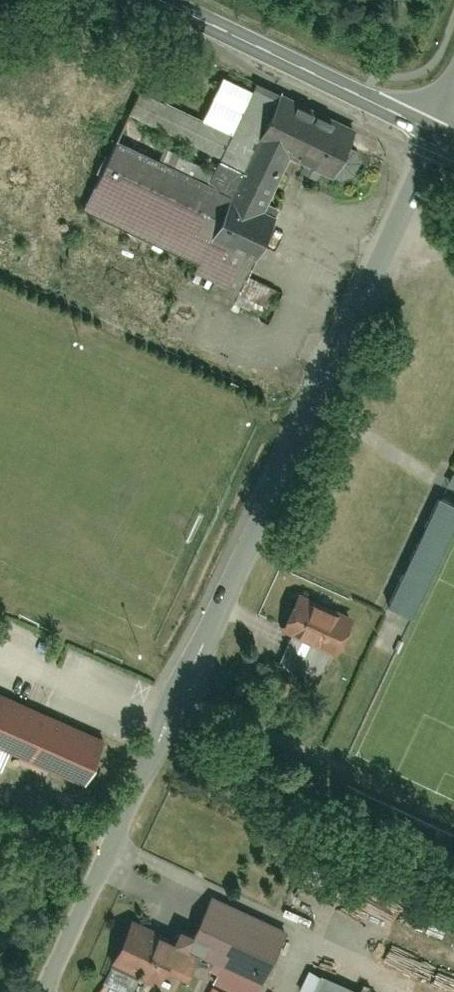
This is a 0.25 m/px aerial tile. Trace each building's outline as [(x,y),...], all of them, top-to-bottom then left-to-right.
[(122,140),(87,208),(242,285),(277,217),(267,212),(291,157),(331,175),(343,150),(266,116),(274,98),(220,74),(205,109),(152,84),(136,118),(246,169),(234,196),(122,140)] [(390,610),(416,622),(453,537),(453,503),(440,497),(390,610)] [(307,584),(285,634),(338,657),(360,608),(307,584)] [(85,786),(105,741),(0,695),(0,749),(85,786)] [(213,896),(189,947),(263,982),(287,931),(213,896)] [(114,968),(160,991),(175,991),(195,954),(137,924),(114,968)] [(315,991),(373,991),(325,971),(315,991)]
